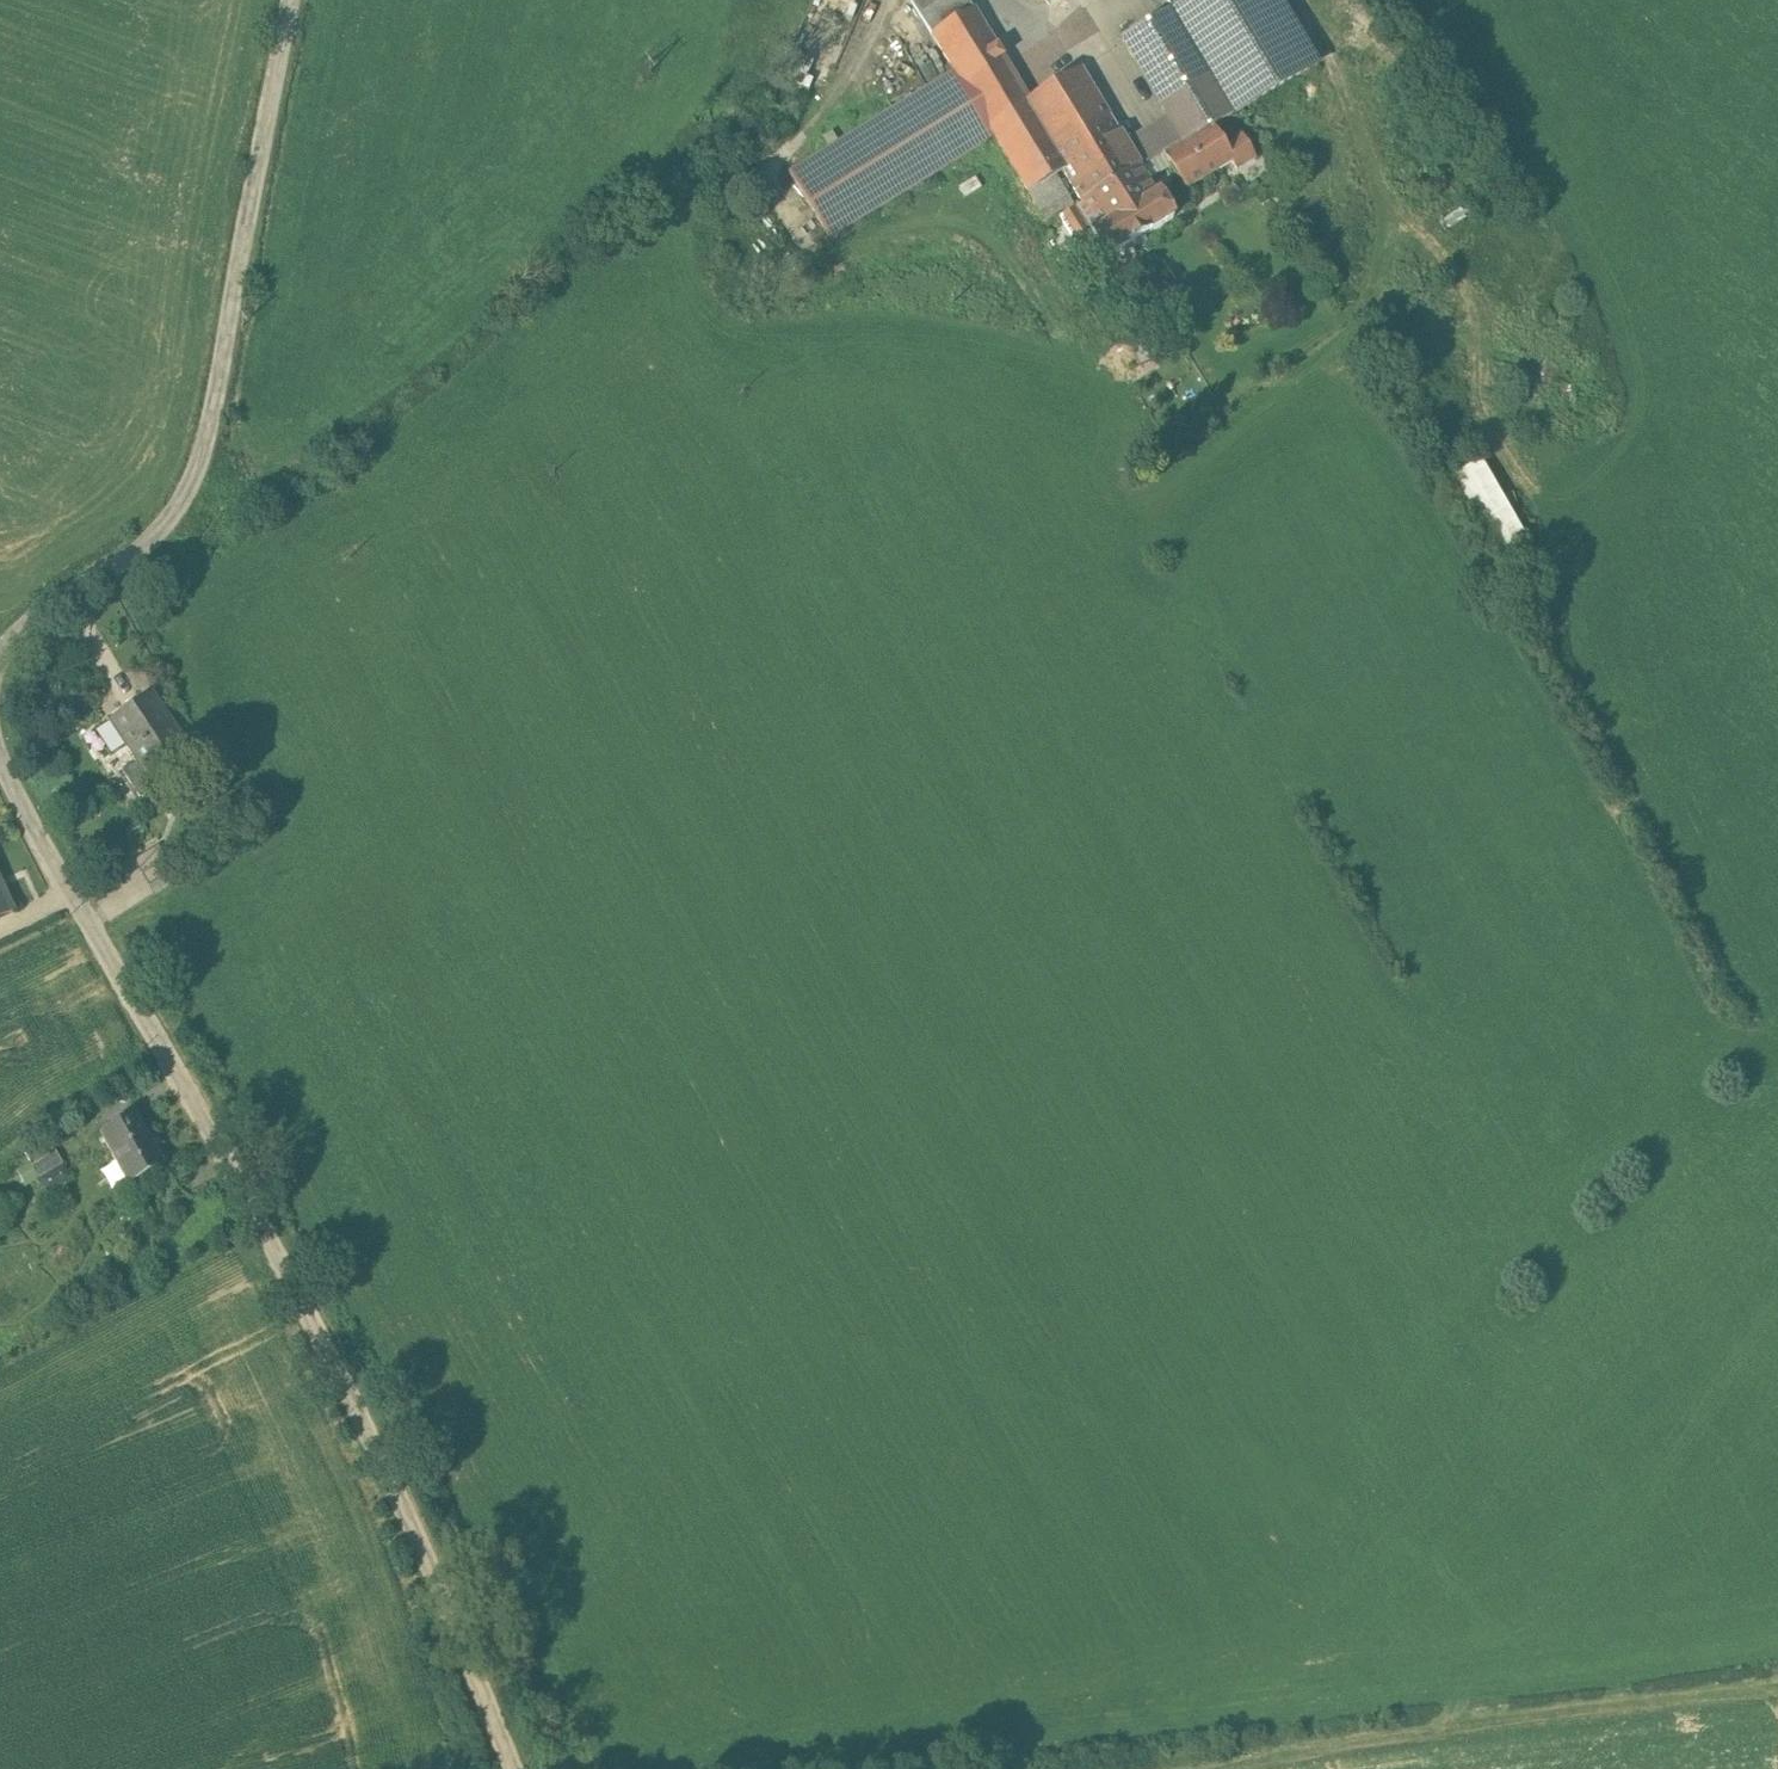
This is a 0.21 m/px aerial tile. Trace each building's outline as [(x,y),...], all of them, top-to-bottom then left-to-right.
[(932,35),(975,9),(968,0),(910,0),(932,35)] [(1232,114),(1317,64),(1279,0),(1190,0),(1172,11),(1232,114)] [(1063,172),(1064,171),(1023,104),(1030,100),(975,9),(932,35),(955,73),(995,138),(1028,193),(1055,177),(1063,172)] [(1169,117),(1185,144),(1212,128),(1233,115),(1232,114),(1172,11),(1171,10),(1123,38),(1169,117)] [(1083,205),(1142,169),(1144,168),(1129,143),(1126,145),(1081,70),(1030,100),(1023,104),(1064,171),(1063,172),(1083,205)] [(829,239),(995,138),(955,73),(789,174),(829,239)] [(1164,156),(1185,144),(1169,117),(1141,133),(1157,160),(1164,156)] [(1185,144),(1164,156),(1171,167),(1185,191),(1232,163),(1237,170),(1255,160),(1240,135),(1222,145),(1212,128),(1185,144)] [(1144,168),(1157,160),(1141,133),(1128,141),(1129,143),(1144,168)] [(1171,167),(1164,156),(1157,160),(1144,168),(1142,169),(1148,180),(1171,167)] [(1083,205),(1059,220),(1090,267),(1106,260),(1175,218),(1159,193),(1156,195),(1148,180),(1142,169),(1083,205)] [(1074,206),(1055,177),(1028,193),(1047,223),(1074,206)] [(1475,462),(1448,478),(1495,557),(1522,542),(1475,462)] [(152,692),(128,707),(109,720),(116,732),(117,730),(117,733),(154,789),(196,761),(196,758),(152,692)] [(13,913),(0,886),(0,919),(13,913)] [(136,1114),(101,1134),(128,1185),(164,1165),(136,1114)] [(49,1141),(49,1140),(25,1154),(47,1191),(71,1177),(49,1141)]
